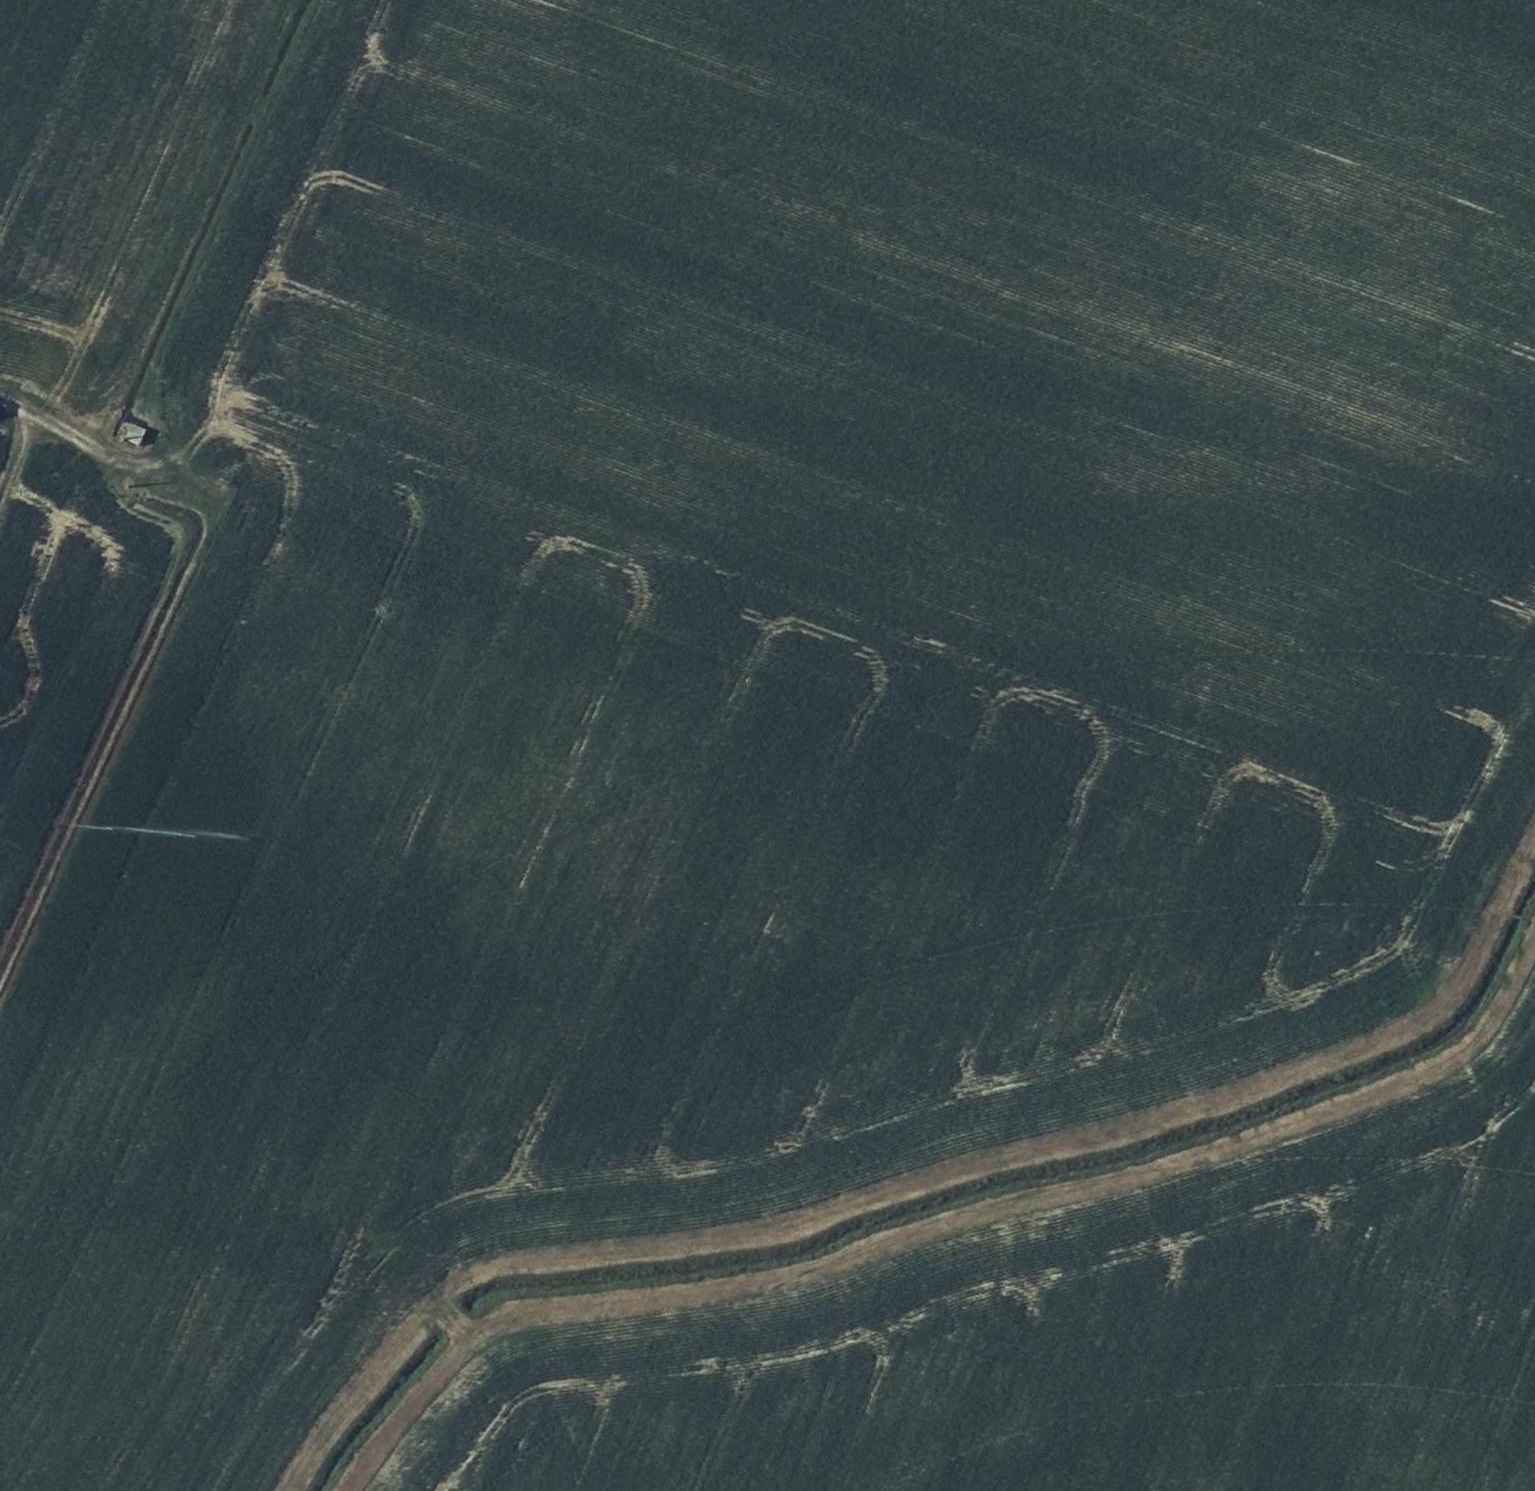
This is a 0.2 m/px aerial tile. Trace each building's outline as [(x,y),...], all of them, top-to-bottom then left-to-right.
[(127,423),(120,437),(138,445),(144,431),(127,423)]
